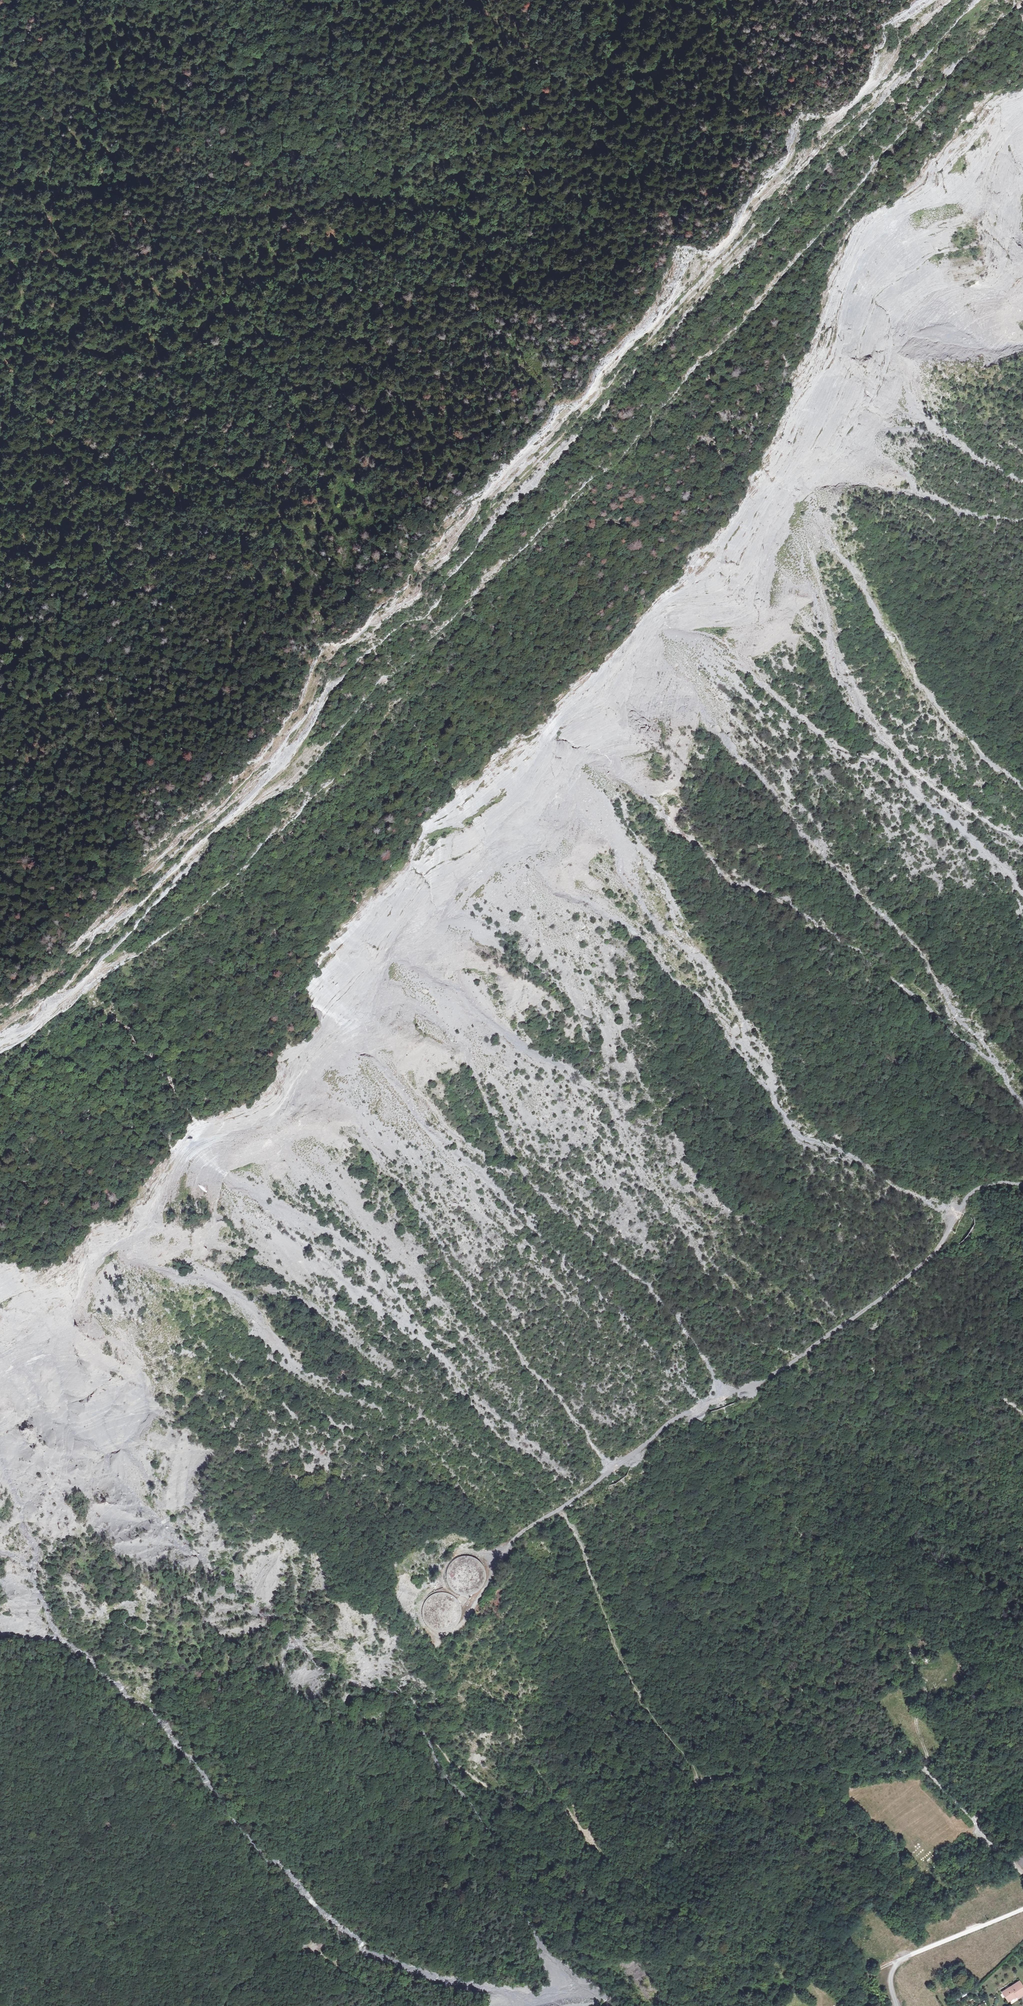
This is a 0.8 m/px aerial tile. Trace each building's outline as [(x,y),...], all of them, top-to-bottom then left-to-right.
[(454,1560),(450,1565),(448,1571),(447,1577),(449,1582),(452,1588),(456,1592),(462,1594),(466,1595),(470,1594),(476,1592),(481,1589),(484,1584),(486,1578),(486,1572),(485,1567),(481,1562),(476,1558),(471,1556),(465,1556),(459,1557),(454,1560)] [(429,1597),(425,1603),(423,1609),(424,1616),(427,1622),(431,1626),(437,1629),(444,1630),(450,1628),(456,1624),(459,1619),(461,1613),(461,1606),(461,1605),(460,1604),(459,1601),(458,1599),(453,1595),(447,1592),(440,1592),(434,1594),(429,1597)] [(461,1606),(470,1594),(466,1595),(462,1594),(458,1599),(459,1601),(460,1604),(461,1605),(461,1606)] [(283,1779),(287,1776),(283,1770),(278,1774),(283,1779)] [(1019,1848),(1009,1858),(1022,1871),(1022,1853),(1019,1848)] [(1022,1993),(1022,1987),(1019,1981),(1003,1992),(1009,2000),(1017,1995),(1018,1997),(1022,1994),(1022,1993)]
